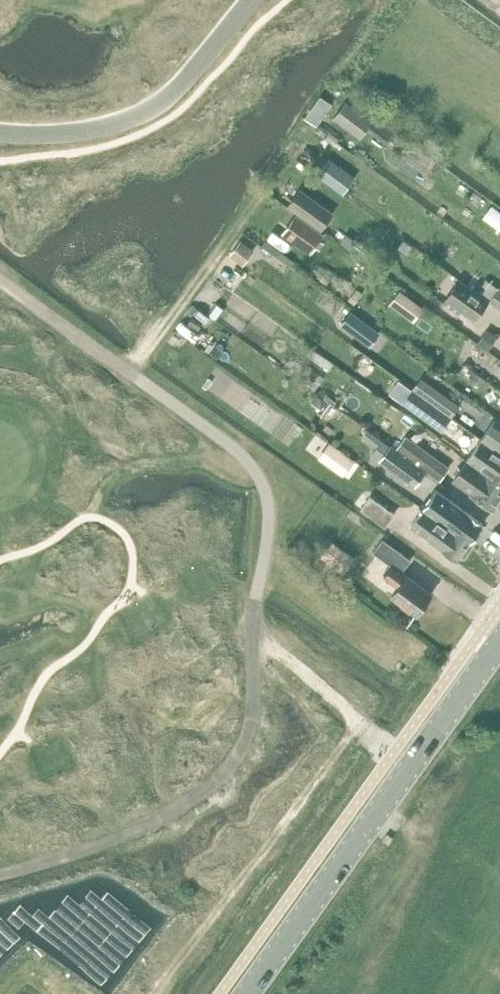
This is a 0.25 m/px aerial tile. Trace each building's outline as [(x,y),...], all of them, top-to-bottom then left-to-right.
[(321,96),(305,117),(315,124),(331,103),(321,96)] [(346,100),(332,117),(359,137),(372,120),(346,100)] [(339,167),(329,180),(340,188),(350,175),(339,167)] [(300,188),(287,205),(321,230),(334,212),(300,188)] [(296,214),(281,233),(309,253),(324,234),(296,214)] [(241,239),(229,254),(243,265),(255,249),(241,239)] [(404,239),(398,247),(406,253),(412,245),(404,239)] [(478,291),(459,278),(442,302),(459,314),(461,311),(475,320),(490,299),(478,291)] [(487,278),(478,291),(490,299),(499,287),(487,278)] [(499,287),(490,299),(489,301),(499,309),(499,287)] [(400,289),(389,303),(413,321),(423,307),(400,289)] [(350,311),(341,323),(370,345),(379,333),(350,311)] [(487,328),(477,342),(487,349),(497,335),(487,328)] [(477,373),(472,379),(481,386),(486,379),(477,373)] [(421,395),(411,388),(401,401),(418,414),(421,410),(443,426),(451,416),(421,395)] [(317,394),(312,401),(321,407),(326,401),(317,394)] [(407,416),(391,405),(382,418),(397,429),(407,416)] [(495,416),(481,437),(499,451),(499,420),(495,416)] [(440,480),(450,466),(406,434),(396,447),(440,480)] [(481,437),(466,458),(499,481),(499,451),(481,437)] [(384,438),(373,453),(381,459),(392,444),(384,438)] [(329,442),(319,455),(340,470),(349,457),(329,442)] [(416,485),(427,471),(396,447),(392,444),(381,459),(416,485)] [(466,458),(452,478),(493,508),(499,497),(499,481),(466,458)] [(437,490),(424,508),(470,542),(471,540),(475,542),(482,533),(479,530),(483,524),(437,490)] [(369,495),(360,508),(385,526),(394,513),(369,495)] [(470,542),(424,508),(411,524),(457,559),(461,554),(464,556),(472,545),(469,543),(470,542)] [(382,537),(374,547),(376,549),(375,550),(379,553),(378,555),(391,565),(384,575),(398,586),(390,596),(415,614),(431,593),(402,571),(410,558),(382,537)] [(344,573),(355,557),(331,540),(320,556),(344,573)] [(383,839),(389,844),(393,837),(388,833),(383,839)]
